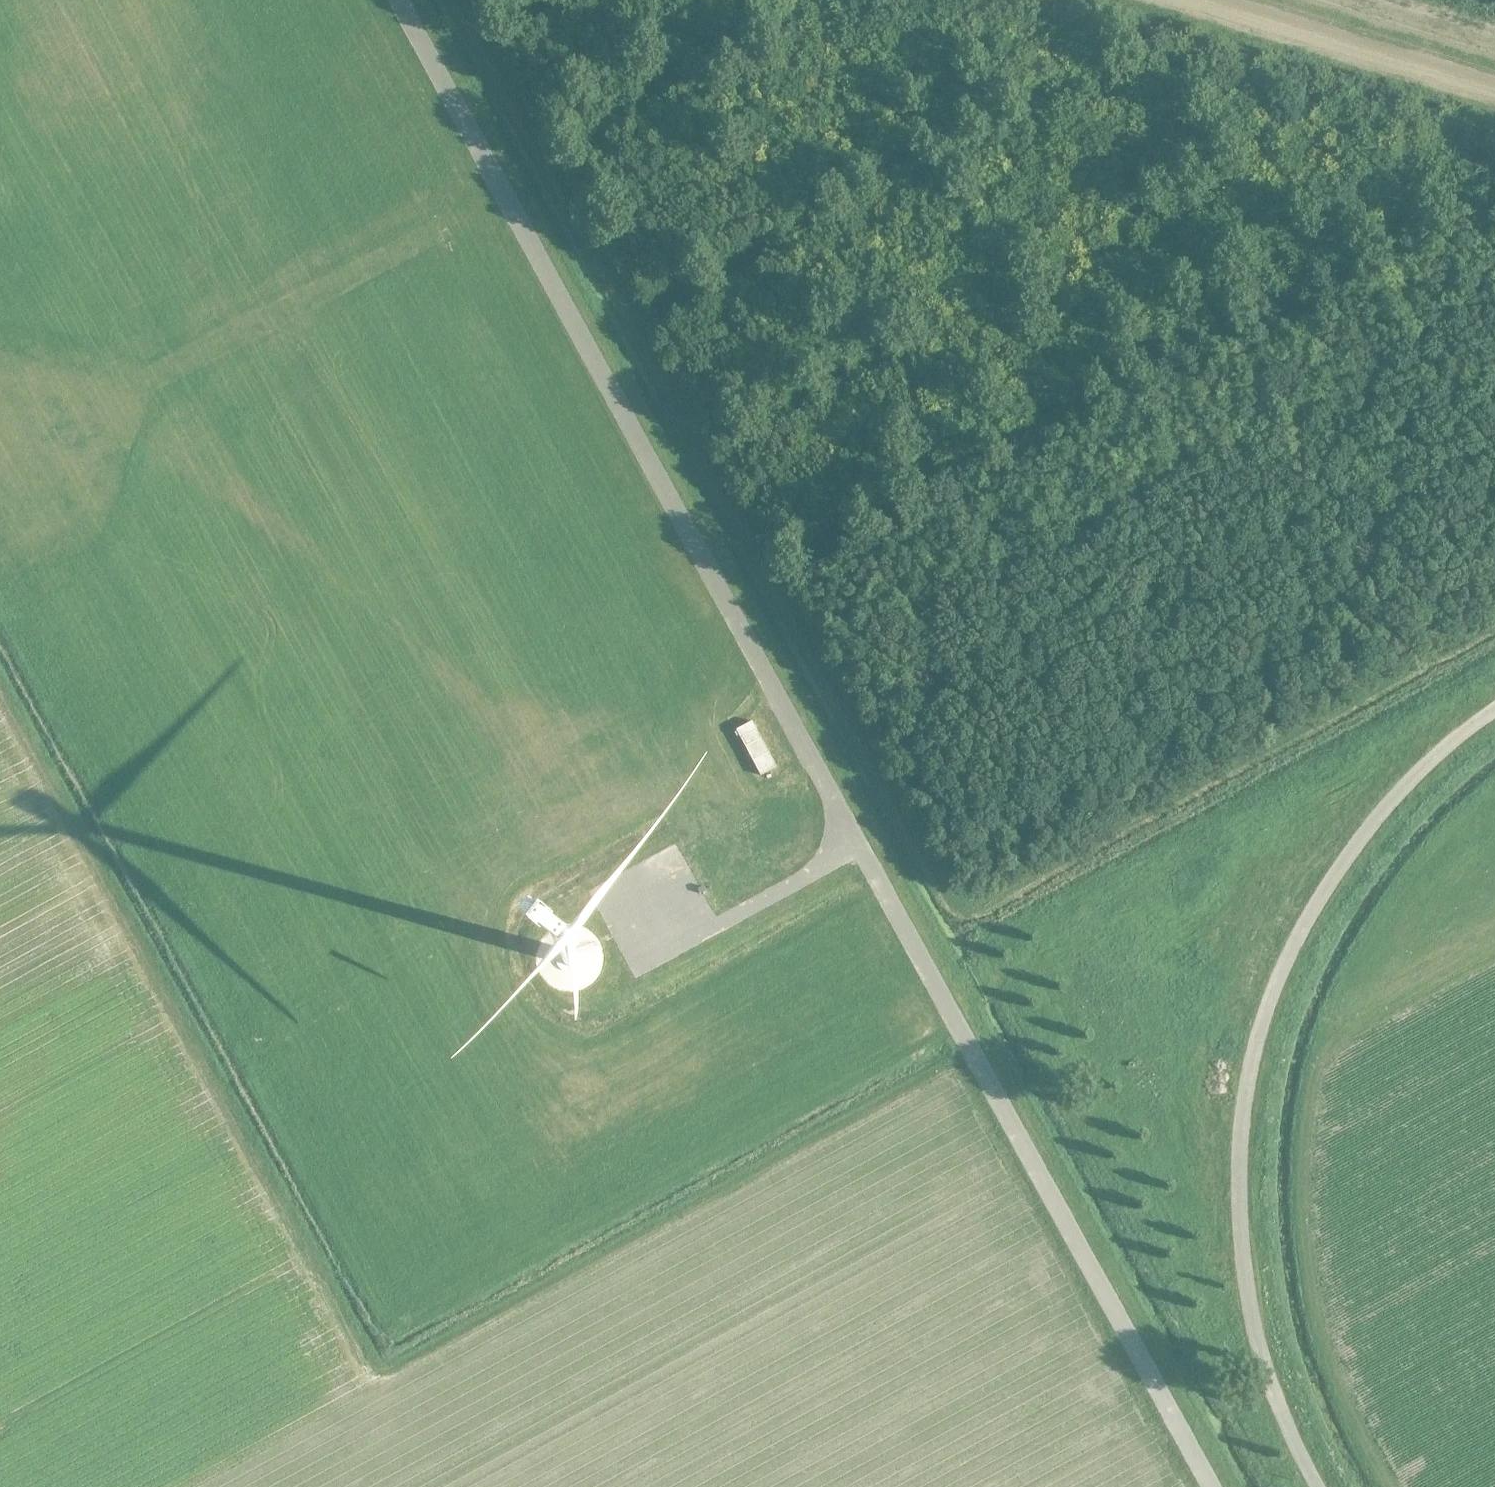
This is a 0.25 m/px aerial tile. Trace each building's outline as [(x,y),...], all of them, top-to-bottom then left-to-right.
[(577,960),(577,959),(577,958),(577,957),(576,956),(576,955),(575,954),(575,953),(574,953),(574,952),(573,952),(572,951),(571,951),(570,951),(569,951),(569,950),(568,951),(567,951),(566,951),(565,951),(564,952),(563,952),(563,953),(562,953),(562,954),(561,955),(561,956),(560,957),(560,958),(560,959),(560,960),(560,961),(561,962),(561,963),(562,964),(563,965),(564,966),(565,966),(566,967),(567,967),(568,967),(569,967),(570,967),(571,967),(572,966),(573,966),(574,965),(575,964),(576,963),(576,962),(577,961),(577,960)]
